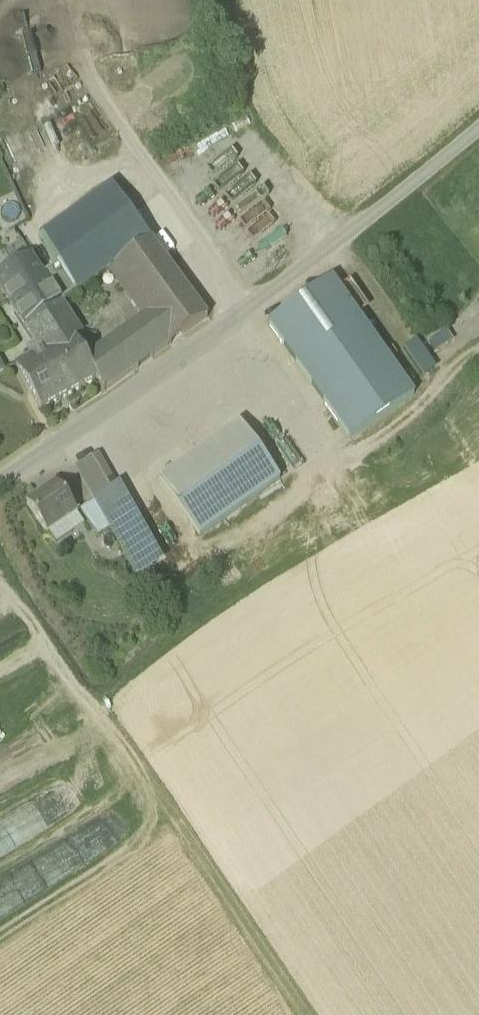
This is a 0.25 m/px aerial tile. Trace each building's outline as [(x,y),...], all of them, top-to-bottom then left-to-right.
[(42,237),(58,264),(77,294),(113,269),(151,242),(111,187),(42,237)] [(256,202),(232,220),(264,262),(288,244),(256,202)] [(470,235),(478,258),(478,232),(470,235)] [(208,319),(151,242),(113,269),(147,316),(129,329),(151,359),(208,319)] [(60,305),(41,276),(30,257),(0,275),(0,288),(37,344),(28,349),(33,358),(74,337),(79,334),(60,305)] [(60,305),(77,294),(58,264),(41,276),(60,305)] [(414,397),(333,281),(268,326),(350,442),(414,397)] [(139,368),(151,359),(129,329),(117,338),(139,368)] [(16,367),(41,412),(97,382),(87,361),(74,337),(33,358),(16,367)] [(103,394),(139,368),(117,338),(90,357),(87,361),(97,382),(103,394)] [(239,424),(159,481),(200,538),(280,481),(239,424)] [(75,469),(93,500),(114,488),(96,457),(75,469)] [(46,534),(47,533),(62,523),(75,514),(76,513),(57,486),(27,507),(46,534)] [(154,559),(114,488),(93,500),(95,503),(110,529),(133,570),(154,559)] [(79,512),(97,537),(110,529),(95,503),(79,512)] [(84,528),(75,514),(62,523),(72,536),(84,528)] [(72,536),(62,523),(47,533),(56,547),(72,536)]
